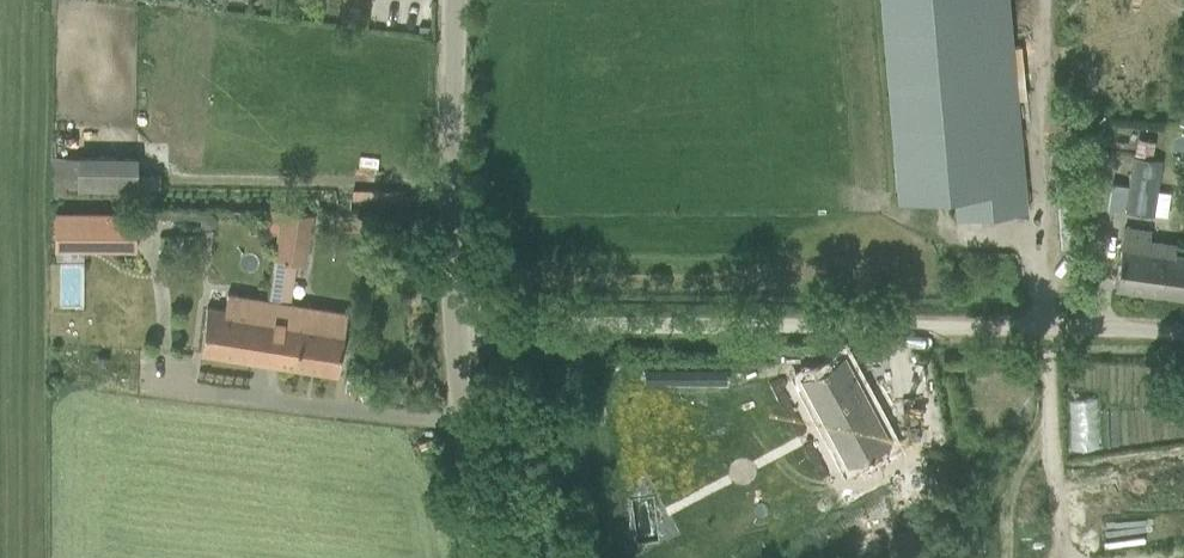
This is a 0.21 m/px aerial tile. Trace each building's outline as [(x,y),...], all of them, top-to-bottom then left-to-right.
[(954,192),(956,216),(1027,210),(1009,0),(881,0),(898,197),(954,192)] [(52,178),(54,178),(54,194),(65,195),(65,187),(137,189),(137,154),(78,153),(78,156),(51,155),(51,165),(53,165),(52,178)] [(1124,210),(1153,215),(1161,161),(1132,156),(1124,210)] [(274,258),(305,263),(313,213),(282,208),(274,258)] [(57,252),(136,253),(134,214),(57,212),(57,252)] [(216,218),(212,214),(206,214),(201,219),(202,225),(206,229),(213,229),(217,224),(216,218)] [(1115,286),(1183,296),(1183,253),(1175,252),(1177,242),(1150,238),(1151,230),(1125,226),(1122,245),(1121,245),(1118,263),(1115,286)] [(201,352),(265,363),(272,317),(266,316),(267,299),(226,292),(225,309),(207,306),(201,352)] [(272,317),(265,363),(337,374),(337,373),(336,373),(346,311),(267,299),(266,316),(272,317)] [(823,416),(847,462),(849,460),(859,479),(895,460),(885,441),(887,440),(863,394),(863,393),(854,376),(843,355),(802,377),(823,416)] [(631,543),(658,541),(656,495),(628,497),(631,543)]
